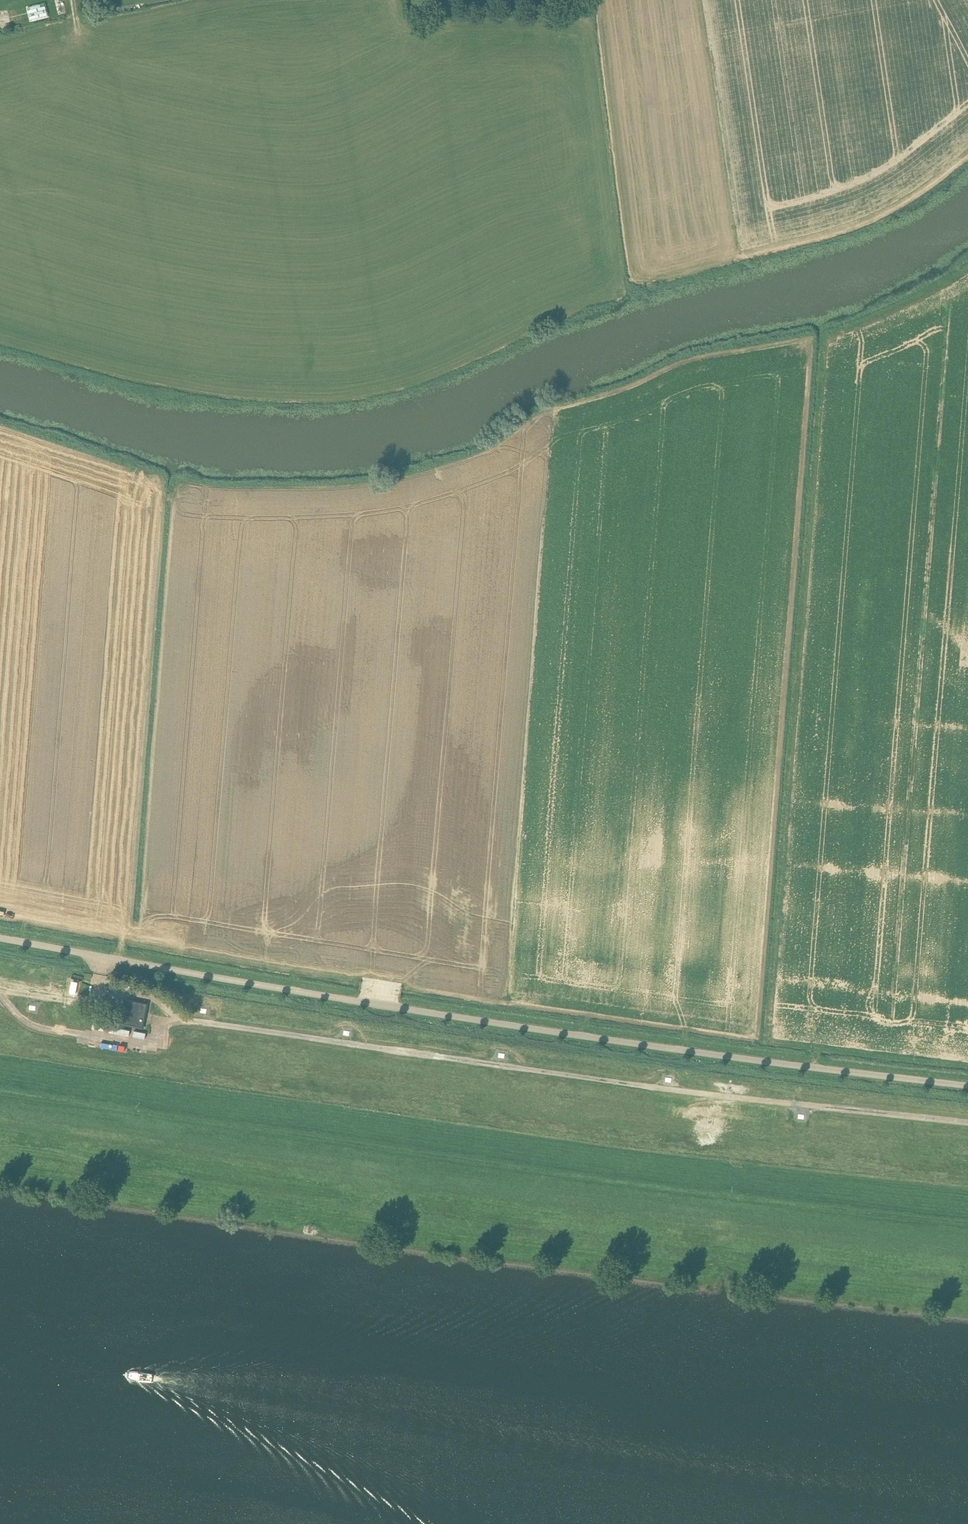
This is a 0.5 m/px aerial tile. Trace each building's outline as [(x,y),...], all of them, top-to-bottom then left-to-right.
[(127,1000),(122,1024),(143,1028),(147,1004),(127,1000)]
